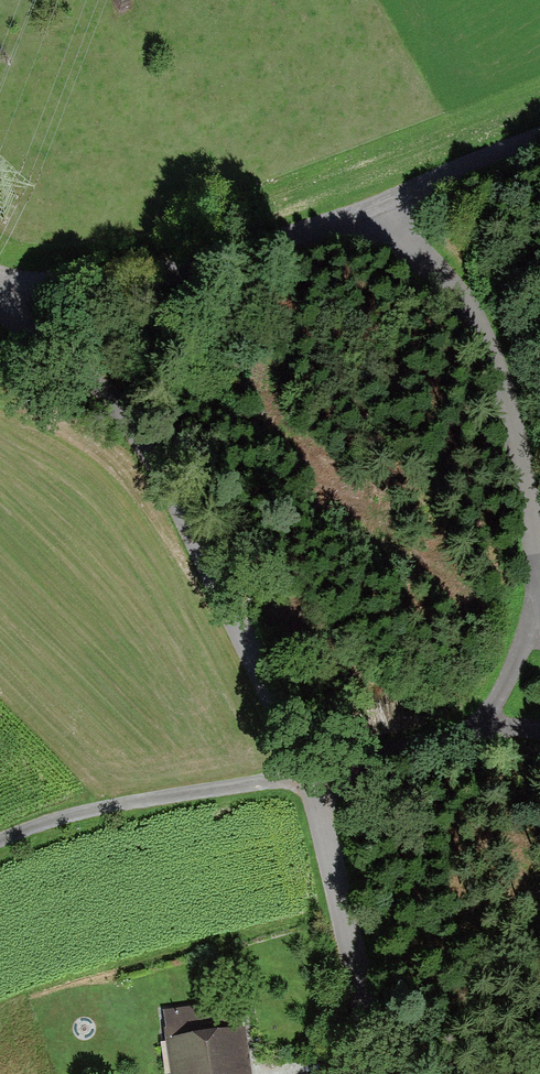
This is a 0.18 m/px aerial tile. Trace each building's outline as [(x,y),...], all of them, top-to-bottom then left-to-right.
[(161,1017),(168,1073),(239,1073),(231,1009),(161,1017)]
